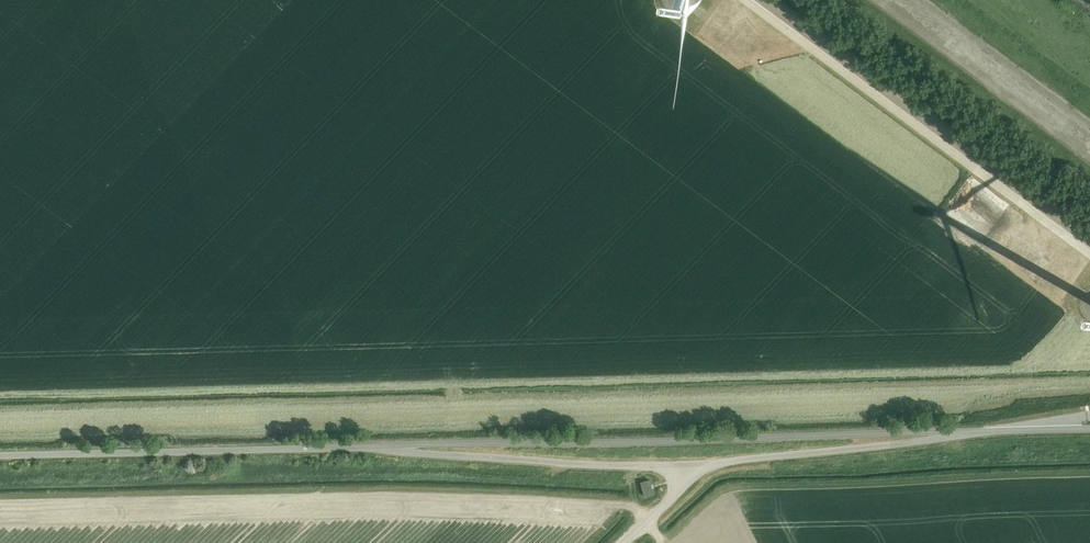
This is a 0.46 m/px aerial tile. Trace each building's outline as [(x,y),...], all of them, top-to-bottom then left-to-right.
[(645,496),(654,494),(650,480),(641,483),(645,496)]
